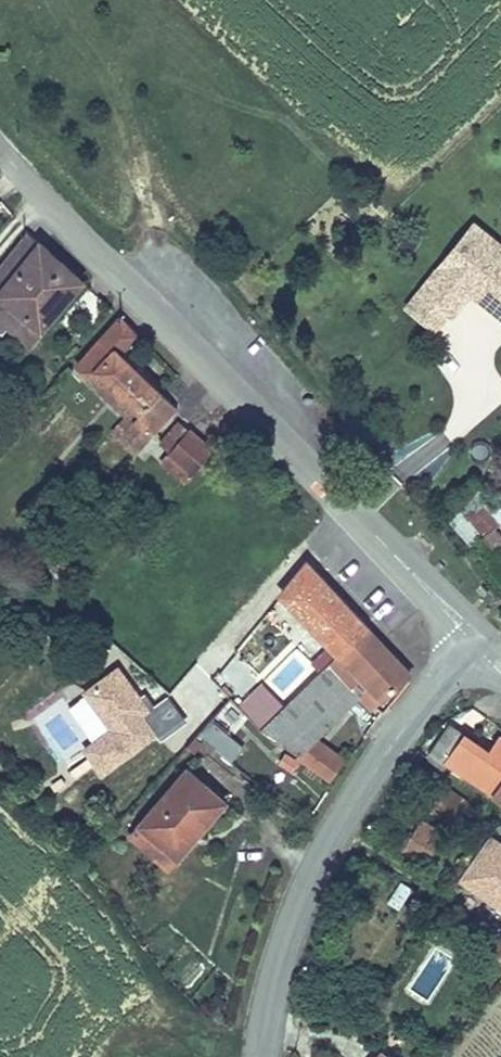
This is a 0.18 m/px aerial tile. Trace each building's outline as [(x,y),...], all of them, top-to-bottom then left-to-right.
[(500,248),(500,241),(473,219),(404,306),(435,331),(467,291),(500,248)] [(28,345),(87,276),(29,227),(0,261),(0,321),(28,345)] [(500,248),(467,291),(500,317),(500,249),(500,248)] [(117,314),(72,362),(127,413),(149,434),(178,404),(120,349),(136,331),(117,314)] [(113,427),(136,448),(149,434),(127,413),(113,427)] [(180,483),(213,446),(190,425),(188,428),(178,419),(158,441),(168,450),(157,462),(180,483)] [(450,522),(467,546),(480,537),(494,556),(500,551),(500,539),(494,528),(500,523),(500,517),(486,496),(450,522)] [(380,700),(413,670),(307,555),(275,585),(328,643),(337,652),(367,685),(380,700)] [(323,665),(337,652),(328,643),(314,656),(323,665)] [(367,685),(337,652),(323,665),(259,723),(296,750),(314,734),(357,694),(367,685)] [(158,735),(142,712),(147,708),(118,666),(83,691),(109,728),(82,748),(102,775),(158,735)] [(380,700),(367,685),(357,694),(371,709),(380,700)] [(198,734),(231,762),(246,745),(212,716),(198,734)] [(499,792),(500,789),(500,751),(459,721),(431,758),(450,770),(455,763),(499,792)] [(329,780),(346,758),(314,734),(296,750),(294,753),(329,780)] [(228,797),(189,763),(168,788),(207,821),(228,797)] [(470,802),(448,786),(434,807),(456,822),(470,802)] [(207,821),(168,788),(138,822),(177,856),(207,821)] [(421,817),(401,847),(423,861),(443,832),(421,817)] [(491,831),(457,879),(500,910),(500,838),(491,831)] [(385,899),(395,911),(413,896),(403,884),(385,899)] [(490,948),(500,955),(500,931),(490,948)] [(380,1046),(371,1056),(395,1056),(380,1046)]
